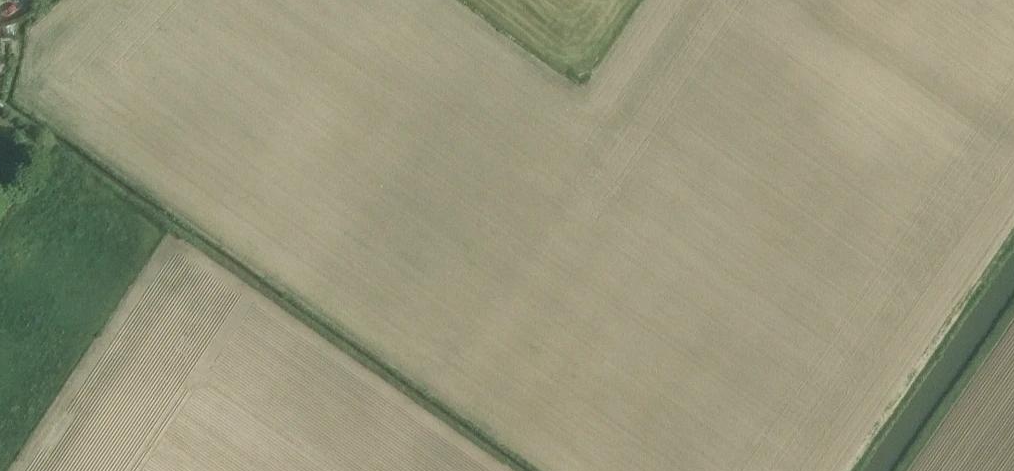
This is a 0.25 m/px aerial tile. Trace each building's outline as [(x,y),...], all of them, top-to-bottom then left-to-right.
[(12,26),(3,27),(4,39),(14,38),(12,26)]
